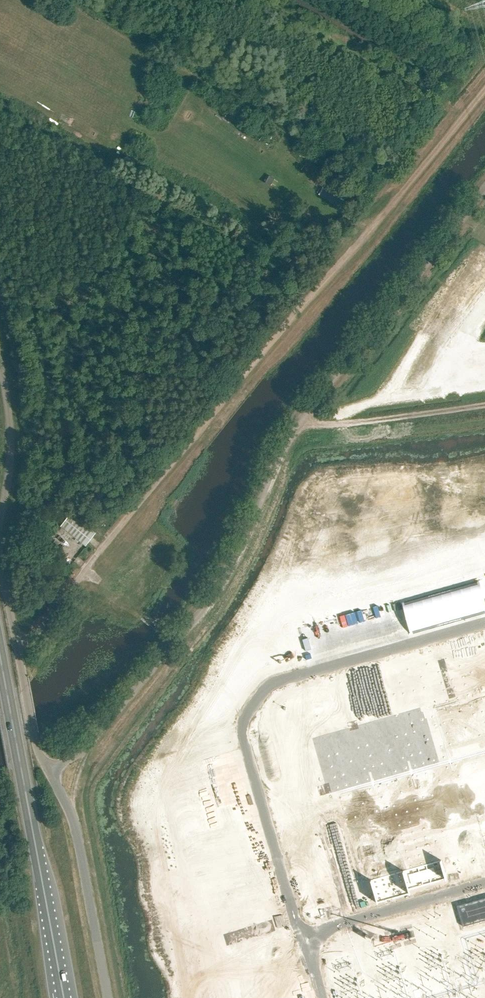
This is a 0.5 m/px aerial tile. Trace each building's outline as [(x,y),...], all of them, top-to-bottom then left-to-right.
[(270,186),(275,179),(269,176),(265,183),(270,186)] [(60,526),(85,546),(95,533),(70,513),(60,526)] [(43,545),(56,529),(47,521),(34,537),(43,545)]
